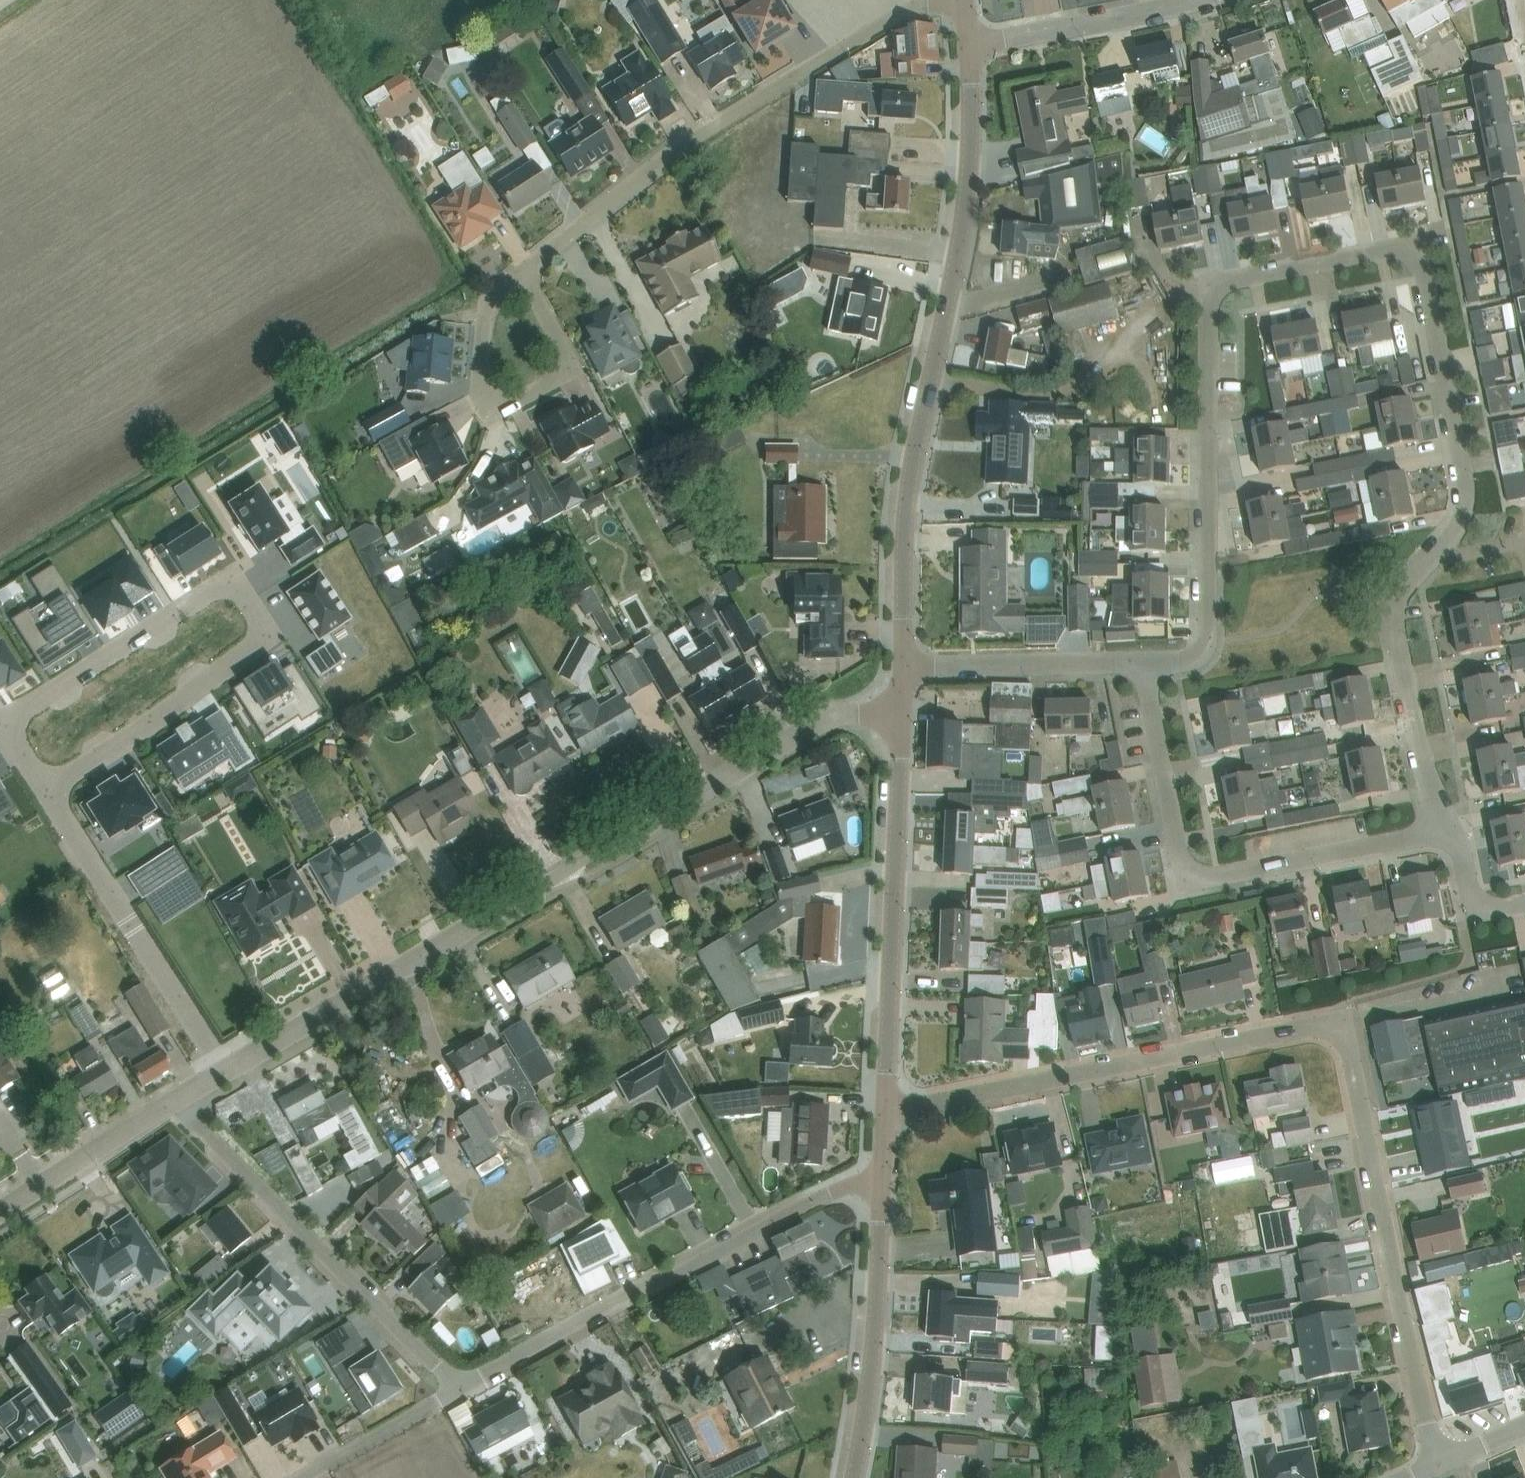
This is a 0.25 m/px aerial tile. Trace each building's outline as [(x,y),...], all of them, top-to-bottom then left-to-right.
[(539,8),(556,12),(560,0),(541,0),(539,8)] [(627,10),(633,19),(661,65),(685,50),(655,0),(643,0),(633,7),(627,10)] [(723,0),(756,52),(793,29),(775,0),(723,0)] [(1384,6),(1390,15),(1398,29),(1408,24),(1415,37),(1450,17),(1443,4),(1451,0),(1381,0),(1384,6)] [(1344,1),(1316,13),(1324,32),(1326,36),(1339,30),(1352,60),(1364,55),(1371,73),(1397,62),(1389,43),(1385,35),(1380,37),(1379,35),(1371,16),(1354,23),(1344,1)] [(496,24),(483,33),(493,48),(506,40),(496,24)] [(895,59),(896,79),(925,77),(924,62),(937,62),(935,27),(908,29),(908,33),(893,34),(895,59)] [(1201,161),(1215,158),(1296,138),(1287,109),(1263,34),(1231,44),(1237,65),(1251,60),(1258,81),(1225,92),(1223,87),(1219,84),(1215,82),(1210,82),(1209,63),(1192,64),(1195,102),(1198,102),(1204,141),(1200,142),(1201,161)] [(743,61),(727,35),(690,58),(705,84),(707,82),(712,89),(735,76),(730,68),(743,61)] [(1190,39),(1196,58),(1205,55),(1199,36),(1190,39)] [(1397,62),(1371,73),(1382,98),(1423,80),(1404,36),(1389,43),(1397,62)] [(1180,80),(1177,64),(1172,44),(1137,52),(1142,76),(1154,74),(1157,85),(1180,80)] [(1504,44),(1485,50),(1471,53),(1477,72),(1509,63),(1504,44)] [(560,52),(545,63),(575,104),(590,93),(560,52)] [(645,64),(639,53),(622,63),(629,74),(604,90),(626,126),(644,115),(643,114),(651,109),(659,122),(675,112),(668,101),(670,99),(648,63),(645,64)] [(841,64),(830,70),(837,82),(851,81),(860,80),(850,59),(850,58),(841,64)] [(433,59),(422,77),(437,86),(448,68),(433,59)] [(1133,112),(1123,69),(1092,77),(1101,119),(1133,112)] [(384,86),(363,98),(369,108),(390,95),(408,84),(401,73),(390,80),(383,84),(384,86)] [(1473,80),(1478,106),(1506,101),(1501,75),(1473,80)] [(871,85),(816,81),(814,110),(842,113),(843,101),(856,102),(868,102),(867,115),(880,116),(880,118),(913,120),(914,96),(871,93),(871,85)] [(1440,110),(1436,86),(1429,87),(1428,85),(1417,87),(1423,117),(1432,115),(1443,113),(1445,113),(1444,109),(1440,110)] [(1191,87),(1175,88),(1176,110),(1192,109),(1191,87)] [(1032,150),(1018,153),(1024,182),(1076,168),(1075,161),(1073,150),(1065,116),(1088,111),(1087,109),(1083,89),(1055,95),(1054,88),(1050,89),(1051,92),(1043,94),(1042,91),(1019,95),(1027,138),(1029,137),(1032,150)] [(506,93),(492,101),(521,151),(535,143),(506,93)] [(1506,101),(1478,106),(1480,117),(1483,132),(1511,126),(1506,101)] [(1377,118),(1382,132),(1395,127),(1389,113),(1377,118)] [(1448,139),(1443,113),(1432,115),(1437,141),(1448,139)] [(1317,117),(1301,124),(1308,143),(1325,136),(1317,117)] [(552,146),(561,159),(571,176),(611,151),(592,121),(569,135),(561,122),(556,121),(543,129),(553,146),(552,146)] [(1431,151),(1425,123),(1414,126),(1419,153),(1431,151)] [(1516,152),(1511,126),(1483,132),(1488,158),(1516,152)] [(1390,130),(1382,132),(1384,143),(1392,142),(1390,130)] [(849,131),(848,151),(889,154),(890,134),(870,133),(849,131)] [(1369,163),(1364,136),(1353,138),(1358,165),(1369,163)] [(1358,165),(1353,138),(1341,141),(1346,168),(1358,165)] [(1437,141),(1442,167),(1453,165),(1448,139),(1437,141)] [(792,146),(788,201),(815,203),(814,206),(814,209),(813,229),(843,231),(844,213),(846,186),(870,187),(870,175),(887,176),(888,160),(818,155),(819,147),(792,145),(792,146)] [(1094,146),(1083,148),(1085,159),(1096,157),(1094,146)] [(1295,178),(1289,149),(1278,151),(1284,181),(1295,178)] [(396,155),(395,157),(396,160),(397,162),(399,163),(401,164),(402,164),(404,163),(406,162),(407,160),(408,158),(408,155),(406,153),(404,152),(402,151),(399,151),(397,153),(396,154),(396,155)] [(478,151),(472,156),(481,169),(487,165),(478,151)] [(1278,151),(1266,153),(1272,183),(1284,181),(1278,151)] [(440,210),(440,214),(440,217),(449,231),(460,248),(483,233),(479,227),(489,221),(502,212),(491,196),(483,184),(463,152),(447,162),(464,189),(455,194),(444,201),(443,204),(441,207),(440,210)] [(1521,178),(1516,152),(1488,158),(1490,171),(1475,174),(1477,186),(1493,183),(1493,184),(1521,178)] [(1254,153),(1232,155),(1234,175),(1257,173),(1254,153)] [(1134,154),(1122,157),(1126,182),(1136,179),(1134,154)] [(1126,182),(1122,157),(1122,155),(1098,162),(1024,182),(1026,201),(1039,199),(1041,228),(1005,225),(1003,256),(1055,260),(1059,247),(1060,230),(1103,225),(1098,186),(1126,183),(1126,182)] [(1222,192),(1216,164),(1204,166),(1210,194),(1222,192)] [(514,213),(549,190),(533,165),(498,188),(514,213)] [(1342,165),(1320,169),(1323,184),(1324,184),(1330,218),(1351,214),(1342,165)] [(1455,172),(1453,165),(1442,167),(1447,192),(1458,190),(1455,172)] [(1420,170),(1399,174),(1406,207),(1426,204),(1420,170)] [(1308,222),(1330,218),(1324,184),(1323,184),(1320,185),(1318,171),(1300,175),(1302,188),(1301,189),(1308,222)] [(1383,212),(1406,207),(1399,174),(1377,178),(1383,212)] [(1258,176),(1245,179),(1247,190),(1248,189),(1257,237),(1278,233),(1272,198),(1270,199),(1267,185),(1260,187),(1258,176)] [(1145,178),(1136,179),(1126,182),(1126,183),(1130,209),(1137,208),(1151,205),(1145,178)] [(886,180),(885,196),(866,195),(865,210),(906,212),(908,182),(886,180)] [(1191,185),(1171,189),(1174,201),(1183,247),(1204,243),(1200,224),(1197,209),(1196,209),(1193,197),(1191,185)] [(1503,190),(1495,192),(1500,218),(1524,213),(1524,198),(1523,186),(1503,190)] [(1248,189),(1247,190),(1235,192),(1237,205),(1229,207),(1235,241),(1257,237),(1248,189)] [(1460,199),(1449,201),(1454,227),(1465,225),(1460,199)] [(1176,214),(1155,218),(1156,228),(1157,232),(1161,252),(1183,247),(1174,201),(1176,214)] [(1500,218),(1505,244),(1524,240),(1524,213),(1500,218)] [(1470,250),(1465,225),(1454,227),(1459,253),(1470,250)] [(644,280),(663,317),(699,299),(688,279),(722,261),(703,227),(687,236),(685,232),(666,242),(668,246),(636,264),(644,280)] [(1076,252),(1086,286),(1134,272),(1124,238),(1076,252)] [(1505,244),(1510,269),(1524,266),(1524,240),(1505,244)] [(1483,249),(1473,251),(1476,266),(1486,264),(1483,249)] [(813,250),(809,267),(846,275),(850,258),(813,250)] [(990,250),(988,272),(996,273),(999,251),(990,250)] [(1475,276),(1470,250),(1459,253),(1464,278),(1475,276)] [(1510,269),(1513,284),(1515,294),(1515,295),(1523,293),(1524,293),(1524,266),(1510,269)] [(768,309),(803,290),(807,277),(802,267),(758,290),(768,309)] [(1464,278),(1469,304),(1480,302),(1475,276),(1464,278)] [(1509,278),(1496,281),(1500,294),(1512,291),(1509,278)] [(831,311),(827,330),(840,333),(875,340),(876,339),(879,322),(877,322),(879,313),(881,314),(886,289),(867,285),(851,282),(844,314),(831,311)] [(1060,336),(1063,335),(1070,357),(1083,353),(1077,331),(1117,319),(1107,286),(1050,303),(1060,336)] [(1024,333),(1047,326),(1051,326),(1048,301),(1018,309),(1024,333)] [(1517,303),(1522,328),(1522,330),(1524,329),(1524,302),(1517,303)] [(591,340),(585,344),(602,376),(620,367),(627,373),(630,374),(633,374),(636,373),(639,370),(640,366),(638,359),(640,357),(631,341),(618,317),(613,307),(593,318),(596,324),(594,324),(594,325),(593,326),(592,327),(591,328),(590,329),(590,330),(590,331),(590,332),(589,333),(589,334),(589,335),(589,336),(590,337),(590,338),(590,339),(590,340),(591,340)] [(1386,308),(1366,312),(1374,356),(1395,352),(1386,308)] [(1471,312),(1476,338),(1487,335),(1481,310),(1471,312)] [(1366,312),(1343,317),(1350,351),(1359,349),(1363,368),(1375,366),(1373,356),(1374,356),(1366,312)] [(1316,322),(1295,326),(1302,360),(1323,356),(1316,322)] [(1302,360),(1295,326),(1273,331),(1280,365),(1301,360),(1302,360)] [(1522,330),(1522,328),(1510,331),(1515,356),(1512,357),(1512,358),(1524,356),(1524,329),(1522,330)] [(1014,337),(991,333),(986,363),(1016,368),(1014,380),(1044,386),(1046,373),(1057,375),(1060,362),(1049,360),(1049,358),(1012,351),(1014,337)] [(1487,336),(1487,335),(1476,338),(1481,364),(1503,360),(1503,359),(1498,360),(1495,345),(1494,345),(1492,335),(1487,336)] [(447,384),(451,342),(426,340),(426,344),(414,343),(414,341),(408,341),(386,354),(396,369),(408,371),(406,391),(426,393),(427,382),(447,384)] [(1151,367),(1175,366),(1174,342),(1151,342),(1151,367)] [(681,346),(658,359),(673,386),(670,388),(676,400),(687,394),(697,389),(692,378),(697,376),(681,346)] [(1512,358),(1517,383),(1524,381),(1524,356),(1512,358)] [(1404,386),(1416,384),(1410,357),(1399,359),(1404,386)] [(1497,386),(1495,380),(1506,378),(1503,360),(1481,364),(1486,390),(1507,386),(1507,384),(1497,386)] [(1340,371),(1345,398),(1358,395),(1353,368),(1340,371)] [(1288,410),(1283,389),(1278,370),(1267,372),(1275,412),(1288,410)] [(1335,400),(1336,400),(1345,398),(1340,371),(1330,373),(1335,400)] [(1391,373),(1378,375),(1380,388),(1394,385),(1391,373)] [(1378,380),(1364,383),(1366,394),(1380,391),(1378,380)] [(1507,386),(1486,390),(1491,416),(1502,413),(1512,411),(1507,386)] [(1358,395),(1345,398),(1336,400),(1338,412),(1360,408),(1357,396),(1358,396),(1358,395)] [(1379,406),(1383,427),(1415,421),(1411,399),(1379,406)] [(1292,422),(1338,412),(1336,400),(1335,400),(1289,410),(1292,422)] [(568,417),(566,412),(541,426),(561,463),(593,445),(591,442),(608,433),(592,402),(574,412),(575,413),(568,417)] [(978,421),(977,441),(987,442),(987,444),(990,444),(988,484),(1008,485),(1027,486),(1028,454),(1020,453),(1021,425),(1030,425),(1055,426),(1056,406),(991,403),(991,414),(979,414),(978,421)] [(374,441),(409,422),(399,405),(364,424),(374,441)] [(419,459),(432,484),(467,465),(445,424),(432,431),(425,418),(379,443),(395,472),(419,459)] [(1349,420),(1334,423),(1336,436),(1352,433),(1349,420)] [(1493,424),(1498,451),(1520,446),(1514,420),(1493,424)] [(1415,421),(1383,427),(1387,449),(1400,446),(1419,442),(1415,421)] [(303,423),(291,430),(300,445),(312,438),(303,423)] [(1288,424),(1254,431),(1258,453),(1293,446),(1304,444),(1303,442),(1309,441),(1306,428),(1289,432),(1288,424)] [(1119,430),(1091,430),(1091,442),(1119,442),(1119,430)] [(1116,464),(1170,464),(1170,442),(1136,441),(1136,449),(1116,449),(1116,464)] [(788,464),(788,488),(773,488),(773,525),(773,542),(773,559),(817,559),(817,543),(825,543),(825,525),(816,525),(816,488),(795,488),(795,464),(796,464),(796,446),(766,446),(765,464),(788,464)] [(1297,467),(1293,446),(1258,453),(1262,474),(1297,467)] [(1520,446),(1498,451),(1503,476),(1524,471),(1520,446)] [(654,447),(637,457),(646,473),(658,466),(663,463),(654,447)] [(634,454),(617,463),(626,480),(643,471),(634,454)] [(1341,461),(1344,472),(1353,470),(1372,467),(1369,455),(1341,461)] [(535,459),(518,468),(516,464),(476,486),(483,498),(467,507),(478,529),(530,501),(543,524),(564,512),(535,459)] [(1318,478),(1326,476),(1344,472),(1341,461),(1315,466),(1318,478)] [(1170,485),(1170,464),(1116,464),(1116,475),(1136,475),(1136,485),(1170,485)] [(1353,470),(1344,472),(1326,476),(1328,487),(1355,482),(1353,470)] [(1503,476),(1508,502),(1524,499),(1524,471),(1503,476)] [(1371,480),(1376,502),(1409,495),(1405,474),(1371,480)] [(1300,493),(1328,487),(1326,476),(1318,478),(1298,482),(1300,493)] [(185,482),(174,489),(181,500),(192,493),(185,482)] [(1091,485),(1089,485),(1089,497),(1118,497),(1118,485),(1091,485)] [(259,486),(228,506),(258,552),(280,538),(285,546),(280,549),(291,566),(323,545),(312,528),(305,533),(299,525),(288,532),(259,486)] [(1342,491),(1328,494),(1331,511),(1345,508),(1342,491)] [(600,493),(592,498),(595,504),(600,506),(605,503),(600,493)] [(1376,502),(1380,523),(1414,517),(1409,495),(1376,502)] [(1118,497),(1089,497),(1089,523),(1091,523),(1091,509),(1118,509),(1118,497)] [(1284,498),(1248,505),(1253,527),(1288,520),(1288,519),(1294,517),(1291,505),(1285,506),(1284,498)] [(1015,500),(1015,514),(1039,515),(1039,501),(1015,500)] [(1042,500),(1041,520),(1071,521),(1072,507),(1060,507),(1060,501),(1042,500)] [(1131,517),(1117,517),(1117,531),(1166,531),(1166,509),(1131,509),(1131,517)] [(1344,510),(1334,512),(1336,525),(1347,523),(1344,510)] [(437,536),(426,514),(393,532),(393,533),(385,537),(391,548),(398,544),(403,553),(437,536)] [(1288,520),(1253,527),(1257,548),(1276,544),(1284,543),(1292,541),(1292,540),(1288,520)] [(366,524),(348,534),(357,551),(371,543),(383,537),(378,528),(366,524)] [(164,545),(155,551),(172,579),(182,572),(185,577),(219,555),(202,528),(168,550),(164,545)] [(689,528),(672,535),(676,546),(693,539),(689,528)] [(1364,529),(1336,534),(1339,546),(1366,540),(1364,529)] [(1088,553),(1088,565),(1118,565),(1118,553),(1100,553),(1100,531),(1091,530),(1090,553),(1088,553)] [(557,531),(543,538),(549,551),(564,543),(557,531)] [(1131,553),(1166,553),(1166,531),(1117,531),(1117,542),(1131,542),(1131,553)] [(962,577),(962,593),(1006,593),(1006,533),(974,533),(974,551),(962,551),(962,577)] [(1309,540),(1311,551),(1339,546),(1336,534),(1309,540)] [(371,543),(357,551),(364,563),(374,558),(376,552),(371,543)] [(119,579),(86,600),(105,629),(122,617),(120,614),(122,612),(122,611),(151,592),(129,558),(112,569),(119,579)] [(27,609),(11,620),(44,670),(77,648),(69,636),(83,627),(66,601),(73,596),(53,565),(30,580),(44,602),(57,622),(42,632),(27,609)] [(720,565),(716,567),(730,593),(743,586),(734,569),(725,574),(720,565)] [(1118,577),(1118,565),(1088,565),(1088,585),(1091,585),(1091,576),(1118,577)] [(319,573),(287,594),(319,641),(322,639),(326,645),(305,658),(319,678),(345,660),(328,634),(350,619),(319,573)] [(1113,586),(1113,599),(1169,599),(1170,577),(1135,577),(1135,586),(1113,586)] [(838,601),(838,578),(795,578),(795,624),(806,624),(806,657),(824,657),(824,652),(842,652),(842,613),(833,613),(833,601),(838,601)] [(1524,596),(1524,583),(1499,588),(1501,600),(1524,596)] [(591,588),(574,598),(583,613),(588,610),(607,639),(617,633),(591,588)] [(387,589),(379,593),(387,608),(405,598),(402,593),(397,590),(392,589),(387,589)] [(1089,631),(1088,611),(1088,589),(1070,589),(1071,632),(1089,631)] [(1006,604),(1006,593),(962,593),(962,634),(1006,634),(1006,632),(1025,632),(1025,604),(1006,604)] [(409,597),(388,609),(403,635),(423,624),(409,597)] [(1135,614),(1135,621),(1169,621),(1169,599),(1113,599),(1113,614),(1135,614)] [(757,647),(731,604),(718,613),(743,655),(757,647)] [(1489,628),(1485,606),(1451,612),(1455,634),(1489,628)] [(1066,617),(1029,618),(1030,645),(1060,645),(1066,632),(1066,617)] [(525,624),(510,633),(533,674),(548,665),(525,624)] [(765,625),(751,633),(756,641),(769,633),(765,625)] [(1489,628),(1455,634),(1460,655),(1493,649),(1489,628)] [(1108,642),(1136,641),(1135,629),(1107,630),(1108,642)] [(1093,642),(1104,642),(1103,631),(1093,631),(1093,642)] [(706,634),(693,641),(737,714),(766,698),(747,666),(734,674),(732,671),(724,669),(723,670),(717,660),(720,658),(706,634)] [(578,637),(567,657),(589,669),(600,649),(578,637)] [(693,641),(677,651),(692,675),(699,671),(704,680),(703,681),(701,689),(703,692),(689,700),(708,732),(737,714),(693,641)] [(6,683),(8,686),(22,677),(1,645),(0,646),(0,687),(6,683)] [(1513,659),(1524,657),(1524,645),(1510,648),(1513,659)] [(650,683),(653,681),(654,680),(643,660),(642,661),(634,647),(610,661),(612,665),(610,666),(629,697),(651,685),(650,683)] [(463,653),(451,651),(449,662),(461,664),(463,653)] [(654,680),(653,681),(666,702),(682,693),(657,652),(643,660),(654,680)] [(1513,659),(1515,671),(1524,669),(1524,657),(1513,659)] [(235,688),(233,689),(256,725),(291,703),(302,720),(318,710),(319,711),(321,709),(292,664),(290,665),(291,667),(275,677),(271,670),(259,677),(258,675),(244,683),(246,685),(237,691),(235,688)] [(1285,681),(1287,692),(1326,684),(1324,673),(1285,681)] [(1498,676),(1465,683),(1469,705),(1502,698),(1502,697),(1517,694),(1515,681),(1500,684),(1498,676)] [(543,679),(527,688),(541,713),(558,704),(543,679)] [(1324,710),(1371,701),(1367,679),(1332,686),(1334,694),(1322,697),(1324,710)] [(1261,697),(1287,692),(1285,681),(1242,689),(1244,703),(1261,700),(1261,697)] [(991,727),(930,724),(930,747),(1002,750),(1031,751),(1032,725),(1031,725),(1033,685),(993,684),(991,727)] [(1502,698),(1469,705),(1473,726),(1506,719),(1502,698)] [(573,700),(558,709),(564,719),(574,736),(584,753),(617,734),(620,737),(637,727),(627,710),(620,699),(596,713),(591,704),(579,710),(573,700)] [(1371,701),(1324,710),(1326,721),(1339,719),(1341,729),(1375,722),(1371,701)] [(1048,737),(1063,737),(1069,737),(1069,702),(1047,703),(1048,737)] [(1091,702),(1069,702),(1069,737),(1092,736),(1091,702)] [(1210,710),(1214,731),(1248,724),(1265,721),(1263,707),(1245,710),(1244,704),(1210,710)] [(454,722),(473,755),(501,739),(482,706),(454,722)] [(177,735),(156,748),(177,781),(209,761),(215,771),(229,762),(235,772),(253,761),(232,728),(215,738),(202,718),(188,727),(186,725),(185,726),(186,728),(178,734),(176,732),(175,732),(177,735)] [(1276,718),(1275,728),(1292,729),(1293,719),(1276,718)] [(526,728),(531,736),(494,758),(502,773),(513,790),(516,791),(520,791),(522,791),(525,789),(526,788),(529,786),(530,783),(530,780),(530,779),(534,777),(533,775),(545,768),(548,774),(567,763),(557,746),(541,719),(526,728)] [(360,724),(355,736),(367,742),(372,730),(362,725),(360,724)] [(1243,748),(1246,762),(1299,752),(1297,739),(1269,745),(1268,742),(1252,745),(1248,724),(1214,731),(1218,753),(1243,748)] [(1327,746),(1325,734),(1297,739),(1299,752),(1327,746)] [(1110,758),(1100,760),(1102,772),(1113,770),(1113,771),(1124,769),(1119,741),(1108,744),(1110,758)] [(336,746),(323,746),(323,759),(336,759),(336,746)] [(458,746),(447,753),(461,777),(472,770),(458,746)] [(1327,746),(1299,752),(1302,763),(1330,757),(1327,746)] [(1002,750),(930,747),(929,769),(1001,772),(1002,750)] [(1478,753),(1483,776),(1524,768),(1524,753),(1513,755),(1512,747),(1478,753)] [(1381,750),(1347,757),(1352,778),(1385,772),(1381,750)] [(1224,781),(1228,802),(1279,792),(1279,791),(1276,777),(1259,781),(1258,774),(1274,771),(1274,768),(1302,763),(1299,752),(1246,762),(1249,776),(1224,781)] [(848,757),(829,764),(841,798),(860,791),(848,757)] [(1031,757),(1030,784),(1042,785),(1043,758),(1031,757)] [(1524,788),(1524,768),(1483,776),(1487,796),(1520,790),(1520,789),(1524,788)] [(99,794),(81,805),(95,827),(98,825),(109,841),(124,832),(125,835),(138,827),(141,833),(166,817),(135,770),(117,782),(115,779),(97,790),(99,794)] [(1385,772),(1352,778),(1356,800),(1389,793),(1385,772)] [(224,789),(231,803),(257,788),(249,774),(224,789)] [(1055,796),(1077,792),(1094,788),(1091,775),(1053,783),(1055,796)] [(429,825),(440,844),(456,835),(451,826),(476,811),(456,777),(427,794),(425,790),(395,808),(411,836),(429,825)] [(972,797),(1028,799),(1028,784),(1028,782),(1012,782),(1012,780),(972,779),(972,797)] [(15,805),(0,781),(0,814),(15,805)] [(1127,783),(1107,787),(1094,789),(1095,795),(1063,801),(1066,815),(1098,809),(1098,811),(1131,804),(1127,783)] [(1279,792),(1228,802),(1232,824),(1266,817),(1264,808),(1288,803),(1285,790),(1279,791),(1279,792)] [(948,814),(947,846),(978,847),(978,846),(978,833),(1010,835),(1011,808),(1030,808),(1028,799),(972,797),(971,815),(948,814)] [(827,801),(781,818),(788,837),(792,849),(819,839),(838,832),(827,801)] [(1098,811),(1102,833),(1135,826),(1131,804),(1098,811)] [(1339,805),(1311,810),(1314,822),(1341,816),(1339,805)] [(1314,822),(1311,810),(1284,816),(1286,827),(1314,822)] [(196,816),(174,828),(182,842),(204,830),(196,816)] [(1492,824),(1497,846),(1524,840),(1524,818),(1492,824)] [(1025,829),(1024,849),(1034,850),(1032,830),(1025,829)] [(374,877),(393,866),(375,836),(338,858),(331,847),(309,860),(336,905),(364,889),(360,883),(373,875),(374,877)] [(1059,842),(1049,844),(1049,845),(1051,856),(1051,857),(1059,855),(1088,850),(1085,838),(1085,837),(1059,842)] [(1497,846),(1501,867),(1524,863),(1524,840),(1497,846)] [(699,886),(743,870),(744,873),(761,866),(754,847),(738,853),(735,844),(690,859),(699,886)] [(1020,848),(978,846),(978,847),(947,846),(945,874),(973,876),(973,864),(1005,865),(1005,862),(1019,863),(1020,848)] [(173,847),(128,877),(142,899),(144,897),(172,879),(188,869),(173,847)] [(765,853),(775,882),(789,876),(779,848),(765,853)] [(1088,850),(1059,855),(1062,868),(1090,862),(1090,861),(1088,850)] [(1109,864),(1091,867),(1095,885),(1145,876),(1141,854),(1121,858),(1109,860),(1109,864)] [(1044,858),(1036,860),(1038,871),(1038,872),(1047,871),(1044,858)] [(256,901),(247,886),(217,904),(248,957),(278,939),(269,924),(271,924),(271,923),(272,922),(272,921),(272,920),(272,919),(279,914),(280,915),(281,916),(282,916),(284,916),(289,913),(292,918),(313,906),(292,870),(269,884),(273,890),(256,901)] [(977,876),(976,889),(1007,891),(1042,892),(1039,876),(987,873),(987,876),(977,876)] [(1405,886),(1393,889),(1400,926),(1443,918),(1434,875),(1404,881),(1405,886)] [(699,917),(692,892),(686,876),(672,881),(677,896),(685,921),(699,917)] [(777,904),(732,933),(742,950),(792,919),(806,918),(804,961),(815,962),(835,963),(835,962),(829,961),(830,942),(836,942),(838,908),(810,907),(811,894),(819,892),(815,876),(795,881),(771,887),(777,904)] [(1149,897),(1145,876),(1095,885),(1083,887),(1085,901),(1097,898),(1097,899),(1116,896),(1117,903),(1149,897)] [(172,879),(144,897),(156,916),(172,905),(168,899),(180,891),(172,879)] [(1369,885),(1336,892),(1342,925),(1367,920),(1371,937),(1394,932),(1386,893),(1371,896),(1369,885)] [(972,907),(1006,908),(1007,891),(976,889),(972,889),(972,907)] [(621,908),(600,920),(610,937),(619,952),(664,926),(648,898),(623,913),(621,908)] [(1302,898),(1271,904),(1282,959),(1298,956),(1293,931),(1308,928),(1302,898)] [(1137,912),(1109,918),(1112,928),(1139,923),(1137,912)] [(985,916),(964,915),(944,914),(943,942),(971,943),(971,942),(972,928),(985,929),(985,916)] [(1233,916),(1217,918),(1220,934),(1235,932),(1233,916)] [(1085,921),(1089,941),(1088,941),(1095,985),(1114,981),(1107,938),(1109,937),(1106,918),(1085,921)] [(682,925),(667,933),(673,944),(688,936),(682,925)] [(1073,927),(1050,931),(1052,948),(1069,946),(1075,937),(1073,927)] [(754,945),(763,967),(784,958),(775,936),(754,945)] [(1162,937),(1144,941),(1148,956),(1150,966),(1151,972),(1154,984),(1155,984),(1169,981),(1162,952),(1165,952),(1162,937)] [(724,938),(696,954),(730,1012),(760,1000),(748,980),(735,958),(734,955),(724,938)] [(1340,975),(1336,956),(1333,941),(1314,944),(1321,979),(1340,975)] [(988,943),(971,942),(971,943),(943,942),(942,970),(983,972),(984,958),(988,958),(988,943)] [(1442,946),(1426,950),(1428,958),(1444,954),(1442,946)] [(525,969),(523,965),(505,975),(524,1008),(573,980),(554,947),(537,957),(539,961),(525,969)] [(1235,965),(1182,978),(1190,1011),(1244,998),(1241,985),(1255,982),(1252,963),(1250,954),(1233,958),(1235,965)] [(639,983),(623,957),(608,966),(623,992),(639,983)] [(1356,958),(1339,961),(1341,972),(1358,969),(1356,958)] [(57,970),(62,980),(76,972),(71,962),(57,970)] [(1145,974),(1117,980),(1121,997),(1128,1030),(1131,1029),(1163,1022),(1159,1002),(1156,989),(1155,984),(1154,984),(1151,972),(1145,974)] [(1286,975),(1276,977),(1278,988),(1289,986),(1286,975)] [(969,985),(969,994),(1005,995),(1005,987),(1005,977),(969,976),(969,985)] [(169,1029),(142,983),(125,993),(153,1039),(169,1029)] [(1079,995),(1056,1000),(1057,1014),(1071,1011),(1075,1030),(1079,1049),(1113,1041),(1108,1022),(1102,995),(1101,989),(1079,993),(1079,995)] [(797,995),(799,1005),(820,1000),(818,990),(797,995)] [(1057,1049),(1058,1029),(1058,1024),(1054,994),(1037,994),(1037,1011),(1030,1011),(1030,1012),(1029,1012),(1028,1033),(1003,1032),(1004,1004),(969,1003),(967,1062),(1002,1063),(1002,1059),(1028,1060),(1028,1049),(1057,1049)] [(1425,1022),(1424,1018),(1372,1029),(1385,1086),(1436,1075),(1441,1098),(1465,1092),(1481,1089),(1513,1081),(1524,1078),(1524,1000),(1425,1022)] [(763,1005),(737,1012),(742,1030),(783,1020),(779,1001),(763,1005)] [(83,1003),(69,1011),(88,1042),(102,1034),(83,1003)] [(38,1004),(22,1014),(28,1025),(45,1016),(38,1004)] [(627,1006),(616,1012),(620,1019),(631,1013),(627,1006)] [(524,1020),(502,1033),(533,1086),(534,1085),(554,1074),(524,1020)] [(793,1033),(790,1033),(788,1064),(830,1066),(830,1058),(833,1058),(835,1056),(836,1049),(834,1048),(831,1048),(831,1038),(821,1038),(822,1022),(793,1020),(793,1033)] [(662,1025),(647,1034),(655,1047),(669,1038),(662,1025)] [(125,1056),(142,1087),(172,1070),(168,1063),(169,1063),(159,1045),(147,1052),(133,1029),(108,1043),(119,1060),(125,1056)] [(709,1029),(695,1034),(699,1048),(709,1045),(712,1040),(709,1029)] [(488,1037),(451,1058),(461,1076),(471,1093),(493,1080),(498,1088),(499,1087),(501,1087),(502,1087),(503,1086),(505,1086),(506,1087),(508,1087),(509,1087),(510,1088),(512,1088),(513,1089),(514,1090),(515,1091),(516,1092),(516,1094),(517,1095),(518,1096),(518,1097),(518,1099),(518,1100),(518,1102),(518,1103),(518,1104),(517,1106),(517,1107),(511,1116),(511,1126),(516,1134),(524,1140),(535,1140),(544,1135),(549,1126),(549,1116),(544,1108),(540,1105),(534,1095),(535,1095),(506,1045),(497,1051),(488,1037)] [(75,1080),(85,1097),(102,1087),(105,1091),(115,1085),(105,1068),(92,1045),(74,1056),(84,1074),(75,1080)] [(695,1098),(666,1050),(636,1068),(650,1091),(657,1087),(671,1112),(695,1098)] [(17,1079),(0,1052),(0,1090),(17,1079)] [(629,1104),(650,1091),(636,1068),(615,1080),(629,1104)] [(1282,1079),(1247,1086),(1253,1118),(1306,1107),(1298,1068),(1281,1071),(1282,1079)] [(1513,1081),(1481,1089),(1482,1091),(1465,1095),(1468,1108),(1485,1104),(1516,1097),(1513,1081)] [(314,1083),(279,1101),(291,1122),(298,1135),(312,1128),(313,1128),(315,1128),(332,1118),(336,1116),(335,1115),(353,1106),(345,1090),(324,1102),(314,1083)] [(1221,1086),(1168,1097),(1176,1138),(1206,1132),(1209,1148),(1221,1146),(1224,1160),(1242,1156),(1236,1126),(1229,1127),(1221,1086)] [(758,1091),(702,1098),(715,1119),(760,1116),(759,1107),(789,1106),(788,1089),(758,1091)] [(416,1140),(391,1099),(371,1111),(396,1152),(416,1140)] [(482,1103),(460,1116),(478,1149),(458,1160),(473,1183),(503,1167),(505,1170),(519,1161),(515,1157),(518,1154),(505,1131),(500,1133),(482,1103)] [(1453,1104),(1414,1112),(1428,1175),(1467,1166),(1453,1104)] [(768,1113),(766,1141),(779,1142),(778,1164),(790,1165),(790,1163),(820,1165),(822,1138),(826,1138),(827,1107),(807,1106),(793,1105),(793,1110),(781,1109),(781,1114),(768,1113)] [(351,1171),(380,1155),(353,1106),(335,1115),(336,1116),(354,1151),(343,1156),(351,1171)] [(1151,1162),(1149,1154),(1142,1118),(1120,1123),(1121,1131),(1088,1137),(1095,1173),(1151,1162)] [(1308,1119),(1289,1123),(1284,1124),(1288,1147),(1313,1143),(1308,1119)] [(582,1121),(581,1120),(560,1131),(572,1152),(574,1151),(575,1149),(577,1148),(578,1146),(580,1145),(581,1143),(582,1141),(582,1139),(583,1137),(584,1135),(584,1133),(584,1131),(584,1129),(584,1127),(583,1125),(583,1123),(582,1121)] [(1011,1157),(1000,1159),(1003,1177),(1015,1174),(1015,1175),(1062,1165),(1058,1146),(1054,1126),(1007,1136),(1011,1155),(1011,1157)] [(201,1172),(179,1149),(169,1139),(131,1165),(151,1195),(157,1204),(170,1205),(183,1218),(189,1212),(211,1191),(196,1176),(201,1172)] [(284,1153),(308,1196),(323,1188),(299,1145),(284,1153)] [(1282,1154),(1281,1149),(1280,1149),(1273,1150),(1273,1149),(1260,1151),(1264,1170),(1277,1167),(1275,1155),(1282,1154)] [(433,1156),(415,1166),(407,1171),(419,1191),(422,1190),(427,1200),(451,1186),(433,1156)] [(1297,1195),(1299,1207),(1259,1215),(1267,1253),(1298,1247),(1296,1236),(1337,1229),(1332,1203),(1327,1175),(1314,1177),(1312,1164),(1275,1171),(1280,1199),(1297,1195)] [(374,1177),(367,1165),(347,1176),(354,1188),(374,1177)] [(672,1167),(620,1196),(639,1231),(691,1202),(672,1167)] [(367,1220),(362,1224),(376,1239),(379,1236),(396,1254),(403,1247),(412,1257),(426,1243),(417,1234),(399,1215),(418,1196),(394,1172),(392,1174),(377,1188),(375,1185),(362,1197),(376,1211),(367,1220)] [(996,1250),(986,1174),(950,1179),(950,1182),(933,1184),(936,1210),(954,1208),(959,1255),(996,1250)] [(1486,1191),(1482,1174),(1449,1181),(1453,1198),(1486,1191)] [(1194,1180),(1183,1182),(1185,1192),(1195,1190),(1194,1180)] [(586,1216),(577,1198),(567,1182),(527,1205),(544,1236),(546,1239),(586,1216)] [(1106,1197),(1093,1200),(1096,1213),(1109,1210),(1106,1197)] [(230,1254),(235,1249),(251,1237),(227,1207),(199,1229),(212,1245),(219,1240),(230,1254)] [(1102,1271),(1096,1242),(1090,1208),(1066,1212),(1069,1229),(1043,1234),(1048,1257),(1050,1257),(1053,1277),(1102,1271)] [(1445,1219),(1415,1226),(1422,1260),(1464,1251),(1456,1211),(1444,1214),(1445,1219)] [(118,1235),(104,1244),(100,1237),(71,1256),(95,1292),(97,1295),(102,1298),(108,1298),(113,1295),(115,1290),(115,1284),(112,1280),(137,1264),(150,1285),(167,1274),(130,1217),(113,1228),(118,1235)] [(607,1217),(560,1246),(584,1296),(611,1284),(602,1266),(609,1263),(611,1267),(631,1257),(607,1217)] [(816,1247),(806,1225),(772,1241),(779,1256),(729,1278),(730,1280),(748,1319),(793,1298),(784,1279),(810,1267),(804,1253),(816,1247)] [(1033,1227),(1017,1229),(1020,1251),(1036,1249),(1033,1227)] [(1521,1241),(1463,1257),(1467,1272),(1513,1260),(1512,1256),(1524,1253),(1521,1241)] [(419,1257),(405,1271),(415,1282),(408,1289),(434,1316),(457,1294),(432,1267),(446,1254),(435,1242),(419,1257)] [(1305,1283),(1299,1284),(1302,1303),(1346,1295),(1340,1261),(1345,1260),(1342,1245),(1300,1253),(1305,1283)] [(1007,1255),(999,1256),(1001,1270),(1009,1269),(1021,1268),(1019,1253),(1007,1255)] [(194,1276),(206,1290),(230,1269),(219,1255),(194,1276)] [(1256,1266),(1278,1265),(1278,1256),(1255,1256),(1256,1266)] [(1463,1257),(1424,1267),(1428,1282),(1467,1272),(1463,1257)] [(720,1267),(698,1278),(704,1292),(715,1287),(730,1280),(729,1278),(723,1266),(720,1267)] [(208,1293),(189,1311),(215,1337),(220,1332),(239,1352),(256,1335),(268,1347),(276,1339),(279,1341),(296,1325),(299,1328),(310,1317),(307,1314),(311,1310),(296,1295),(297,1293),(287,1283),(285,1284),(270,1268),(250,1288),(237,1275),(213,1298),(208,1293)] [(1020,1277),(979,1273),(977,1295),(1018,1299),(1020,1277)] [(1093,1274),(1092,1288),(1108,1289),(1109,1275),(1093,1274)] [(46,1277),(33,1286),(26,1291),(30,1295),(20,1302),(34,1322),(48,1312),(56,1323),(52,1326),(59,1336),(91,1313),(76,1291),(63,1300),(46,1277)] [(1435,1286),(1416,1291),(1425,1326),(1423,1326),(1428,1347),(1437,1380),(1447,1378),(1458,1415),(1458,1416),(1499,1404),(1506,1402),(1503,1393),(1493,1358),(1492,1356),(1474,1361),(1452,1367),(1446,1342),(1452,1340),(1447,1321),(1456,1319),(1447,1283),(1435,1286)] [(931,1293),(930,1315),(957,1317),(957,1316),(979,1318),(998,1319),(999,1303),(956,1300),(957,1291),(941,1290),(941,1294),(931,1293)] [(1289,1301),(1251,1308),(1254,1326),(1292,1319),(1289,1301)] [(1090,1310),(1090,1322),(1115,1323),(1116,1311),(1107,1311),(1090,1310)] [(1213,1311),(1198,1314),(1201,1331),(1216,1328),(1213,1311)] [(1355,1312),(1298,1322),(1308,1380),(1359,1371),(1352,1331),(1358,1330),(1355,1312)] [(118,1329),(113,1332),(123,1346),(150,1328),(140,1314),(136,1317),(133,1313),(115,1325),(118,1329)] [(1231,1313),(1221,1315),(1224,1331),(1234,1330),(1231,1313)] [(971,1345),(972,1331),(997,1333),(998,1319),(979,1318),(957,1316),(957,1317),(930,1315),(928,1337),(938,1338),(937,1342),(971,1345)] [(350,1321),(315,1343),(332,1368),(354,1354),(364,1348),(366,1347),(350,1321)] [(502,1343),(516,1339),(511,1322),(496,1327),(502,1343)] [(1155,1326),(1132,1330),(1136,1360),(1134,1360),(1142,1408),(1168,1403),(1160,1356),(1155,1326)] [(1097,1327),(1096,1340),(1113,1341),(1114,1328),(1097,1327)] [(493,1329),(480,1336),(489,1352),(502,1344),(493,1329)] [(1015,1336),(1016,1353),(1029,1353),(1028,1336),(1015,1336)] [(1083,1354),(1085,1340),(1071,1338),(1069,1352),(1083,1354)] [(10,1356),(7,1358),(28,1387),(51,1419),(54,1423),(59,1420),(57,1417),(74,1405),(28,1341),(9,1354),(10,1356)] [(1003,1343),(975,1341),(974,1358),(1002,1360),(1003,1343)] [(1493,1358),(1503,1393),(1518,1388),(1512,1369),(1511,1365),(1521,1361),(1524,1373),(1518,1375),(1522,1387),(1524,1386),(1524,1342),(1505,1347),(1505,1350),(1506,1354),(1493,1358)] [(645,1345),(633,1352),(647,1375),(659,1368),(645,1345)] [(347,1392),(362,1415),(401,1390),(377,1354),(371,1358),(364,1348),(354,1354),(361,1364),(351,1371),(359,1384),(347,1392)] [(132,1351),(130,1367),(143,1369),(145,1354),(132,1351)] [(750,1430),(786,1411),(791,1409),(764,1358),(724,1379),(750,1430)] [(1010,1364),(1008,1364),(968,1362),(967,1382),(1009,1385),(1010,1364)] [(591,1383),(559,1401),(584,1446),(609,1432),(614,1442),(645,1425),(615,1370),(614,1370),(610,1364),(588,1376),(591,1383)] [(1107,1369),(1085,1369),(1085,1391),(1096,1391),(1097,1398),(1106,1398),(1106,1391),(1107,1391),(1107,1369)] [(962,1381),(918,1377),(917,1395),(913,1395),(912,1408),(916,1409),(915,1411),(953,1414),(967,1415),(969,1383),(962,1382),(962,1381)] [(315,1380),(306,1385),(313,1395),(321,1390),(315,1380)] [(1319,1387),(1321,1403),(1341,1400),(1351,1453),(1371,1449),(1370,1445),(1389,1442),(1385,1421),(1381,1421),(1377,1395),(1356,1399),(1352,1381),(1319,1387)] [(17,1420),(5,1429),(16,1444),(51,1419),(28,1387),(9,1401),(18,1413),(17,1420)] [(258,1438),(228,1387),(212,1396),(242,1447),(258,1438)] [(295,1443),(296,1442),(304,1437),(319,1429),(295,1389),(254,1414),(273,1446),(290,1436),(295,1443)] [(144,1416),(127,1392),(94,1415),(111,1440),(144,1416)] [(530,1427),(523,1414),(513,1397),(473,1419),(477,1426),(464,1432),(477,1455),(530,1427)] [(1238,1403),(1232,1404),(1243,1457),(1254,1455),(1266,1452),(1264,1445),(1262,1435),(1255,1399),(1238,1403)] [(1020,1416),(1010,1429),(1024,1439),(1033,1426),(1020,1416)] [(59,1431),(80,1465),(97,1455),(77,1420),(59,1431)] [(218,1432),(165,1464),(174,1477),(209,1477),(207,1475),(234,1458),(218,1432)] [(994,1440),(985,1440),(985,1439),(944,1436),(943,1453),(971,1455),(970,1464),(972,1464),(970,1472),(982,1473),(984,1465),(993,1466),(994,1440)] [(935,1451),(900,1449),(898,1471),(903,1471),(903,1477),(934,1477),(935,1451)] [(1258,1457),(1262,1477),(1316,1477),(1314,1469),(1311,1450),(1276,1457),(1276,1453),(1258,1457)] [(123,1452),(118,1465),(131,1470),(136,1456),(123,1452)] [(1148,1465),(1151,1477),(1181,1477),(1177,1460),(1148,1465)] [(665,1465),(661,1477),(686,1477),(688,1472),(665,1465)]
